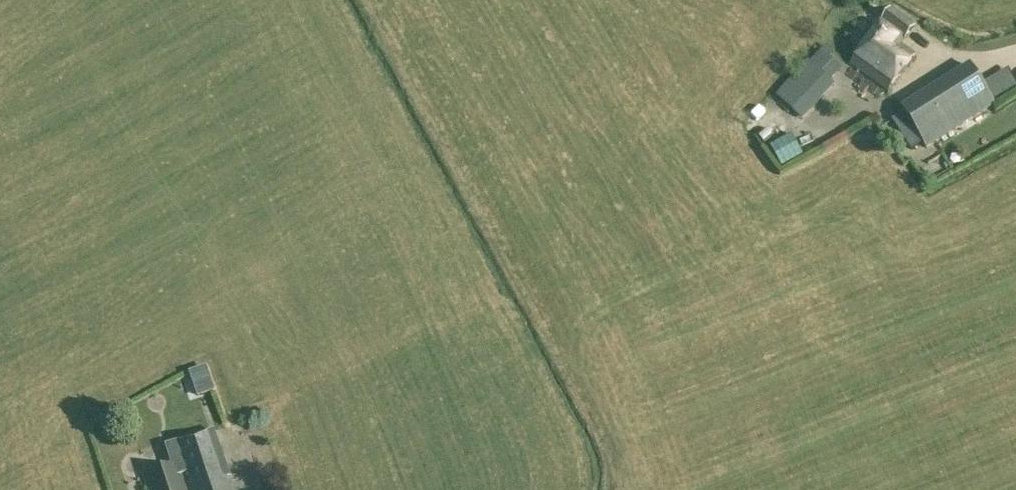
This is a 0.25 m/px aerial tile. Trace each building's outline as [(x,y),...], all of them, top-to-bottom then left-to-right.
[(892,9),(881,24),(851,63),(888,91),(915,55),(901,44),(906,38),(905,37),(914,25),(892,9)] [(799,116),(831,81),(808,60),(776,97),(799,116)] [(991,93),(1015,82),(1007,63),(983,74),(991,93)] [(926,149),(995,105),(972,66),(902,111),(926,149)] [(198,395),(214,389),(206,366),(190,371),(198,395)] [(214,431),(166,446),(173,467),(144,477),(149,489),(234,489),(214,431)]
